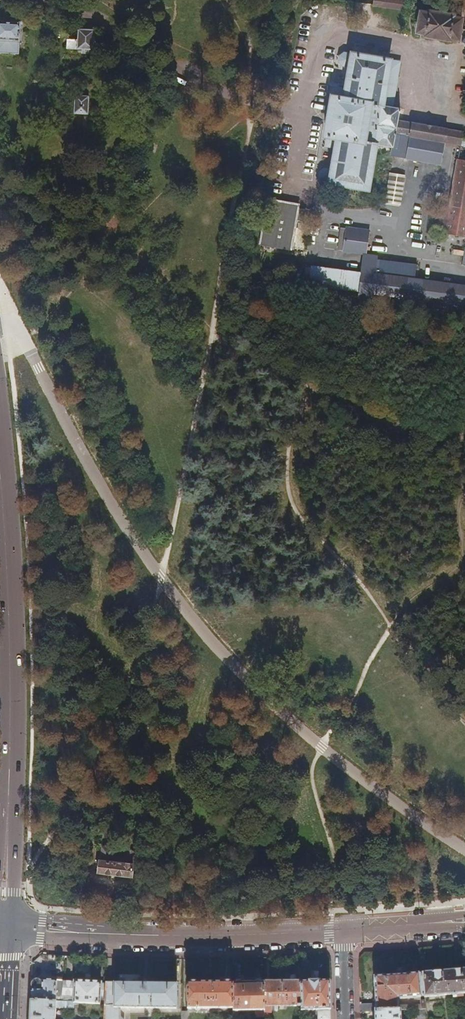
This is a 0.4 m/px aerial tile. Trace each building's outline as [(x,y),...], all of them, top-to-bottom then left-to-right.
[(405,11),(406,0),(373,0),(372,5),(405,11)] [(426,36),(451,40),(451,38),(460,39),(463,18),(454,17),(455,14),(429,11),(429,13),(420,12),(417,33),(426,34),(426,36)] [(25,56),(27,24),(0,21),(0,54),(25,56)] [(68,50),(98,52),(99,32),(78,30),(78,41),(68,41),(68,50)] [(322,182),(371,190),(378,145),(393,147),(391,156),(441,165),(445,143),(460,145),(463,131),(412,123),(412,124),(398,122),(400,110),(392,109),(400,63),(353,55),(352,58),(343,56),(340,59),(339,66),(341,70),(350,71),(347,91),(346,93),(338,92),(335,96),(332,98),(326,139),(329,139),(329,146),(337,148),(333,170),(325,168),(321,171),(320,178),(322,182)] [(78,115),(93,116),(94,97),(79,97),(78,115)] [(464,237),(464,161),(457,160),(448,208),(441,207),(437,226),(446,227),(445,234),(464,237)] [(406,175),(390,173),(385,203),(402,205),(406,175)] [(258,244),(292,250),(301,204),(275,199),(267,198),(258,244)] [(374,275),(377,257),(366,256),(370,231),(346,228),(346,230),(342,230),(339,251),(344,252),(344,254),(363,256),(361,272),(313,266),(310,286),(361,292),(360,300),(371,301),(372,293),(427,300),(427,306),(464,311),(464,306),(464,287),(374,275)] [(88,840),(96,841),(97,827),(90,826),(88,840)] [(136,840),(145,840),(146,829),(138,828),(136,840)] [(97,872),(133,877),(135,863),(134,863),(136,850),(127,849),(125,862),(116,860),(118,847),(102,845),(100,858),(99,858),(97,872)] [(422,973),(422,974),(425,997),(453,995),(453,997),(456,997),(456,994),(464,994),(464,970),(422,973)] [(375,1004),(360,1005),(360,1013),(374,1012),(400,1011),(426,1010),(425,1001),(420,1001),(420,1006),(398,1007),(398,1001),(395,999),(396,996),(401,999),(420,998),(420,997),(425,997),(422,974),(417,975),(417,973),(406,975),(406,976),(384,978),(384,977),(373,977),(374,988),(375,1004)] [(31,989),(30,990),(30,1002),(62,1003),(62,997),(62,983),(63,982),(56,982),(56,981),(41,980),(41,981),(36,980),(34,981),(32,982),(31,983),(31,984),(31,989)] [(74,984),(62,983),(62,997),(71,997),(71,995),(73,995),(73,1003),(74,1003),(100,1005),(100,997),(101,985),(101,983),(74,982),(74,984)] [(329,982),(299,983),(300,1006),(301,1011),(317,1011),(318,1018),(330,1018),(329,999),(329,982)] [(299,983),(263,984),(264,1007),(300,1006),(299,983)] [(105,984),(106,985),(105,997),(105,1005),(104,1018),(120,1018),(120,1008),(176,1009),(176,985),(105,984)] [(232,1009),(232,984),(187,985),(187,1009),(232,1009)] [(263,984),(232,984),(232,1009),(232,1013),(264,1011),(264,1007),(263,984)] [(30,1002),(29,1018),(55,1018),(56,1009),(67,1010),(67,1009),(73,1010),(74,1003),(73,1003),(62,1003),(30,1002)] [(374,1012),(374,1018),(400,1018),(400,1011),(374,1012)]
